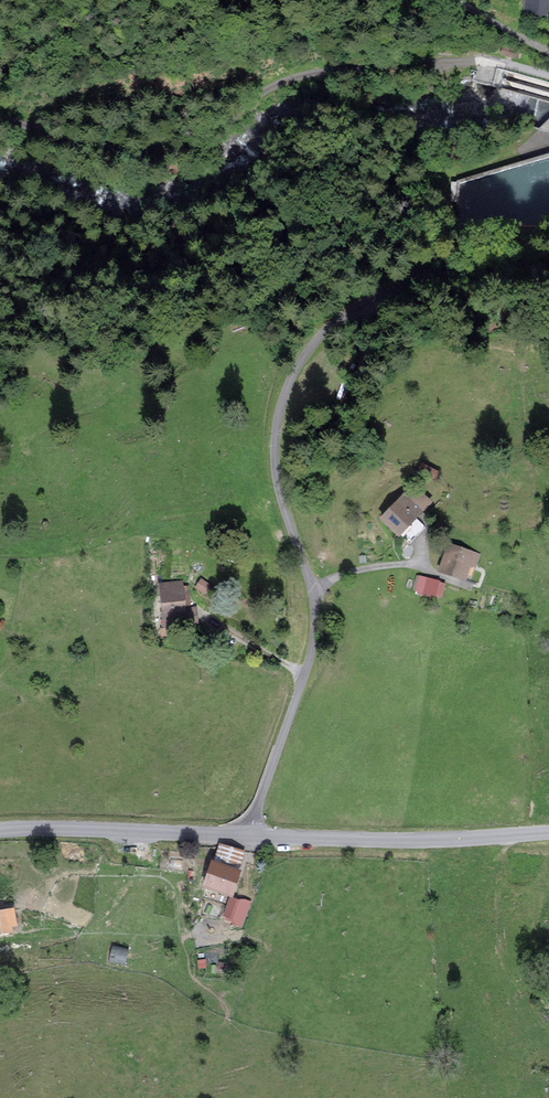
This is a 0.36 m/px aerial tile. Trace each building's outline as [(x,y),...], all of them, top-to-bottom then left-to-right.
[(547,0),(525,0),(524,12),(546,13),(547,0)] [(429,502),(413,487),(382,517),(398,533),(429,502)] [(478,554),(449,544),(440,570),(465,580),(470,565),(474,566),(478,554)] [(417,589),(443,596),(448,579),(421,573),(417,589)] [(184,582),(159,584),(162,624),(197,622),(196,607),(186,608),(184,582)] [(205,888),(232,897),(241,869),(245,854),(219,845),(214,860),(205,888)] [(0,912),(0,933),(20,930),(16,909),(0,912)]
